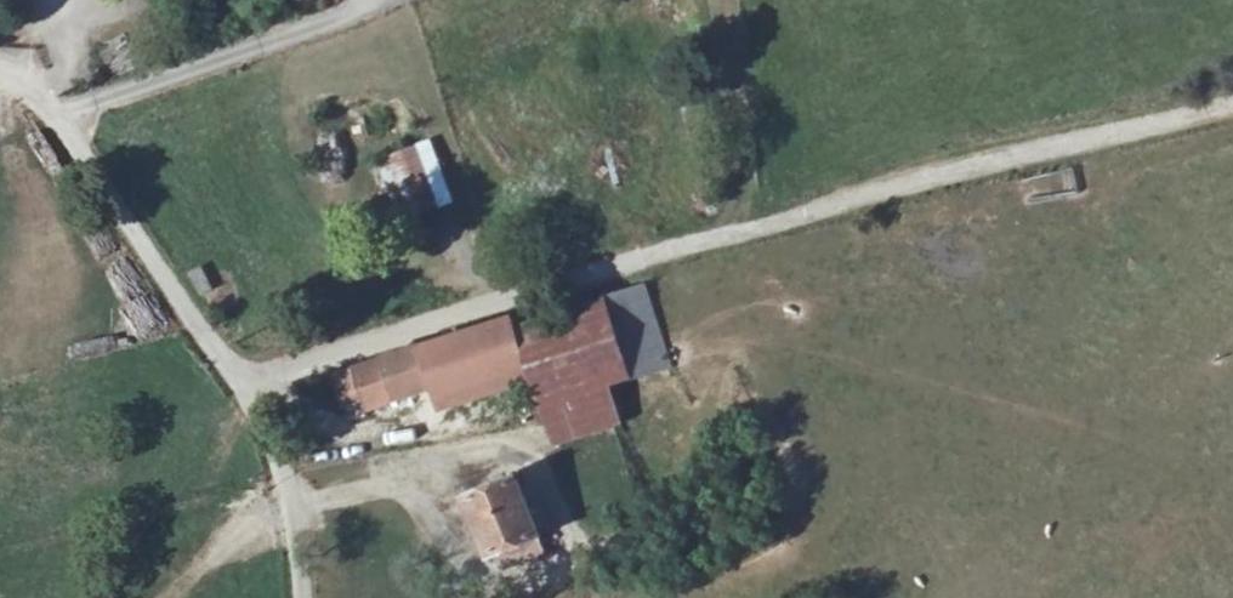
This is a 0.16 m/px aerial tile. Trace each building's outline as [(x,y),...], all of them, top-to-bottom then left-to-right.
[(450,199),(427,145),(380,165),(403,219),(450,199)] [(199,268),(188,274),(200,297),(211,291),(199,268)] [(604,297),(622,365),(626,378),(665,368),(644,286),(604,297)] [(617,423),(605,384),(626,378),(622,365),(604,297),(513,330),(532,382),(553,443),(617,423)] [(532,382),(513,330),(510,321),(332,377),(342,406),(364,398),(368,409),(433,388),(438,401),(512,377),(516,388),(532,382)] [(493,556),(539,537),(516,481),(466,502),(489,558),(493,556)] [(539,537),(493,556),(500,573),(546,554),(539,537)]
